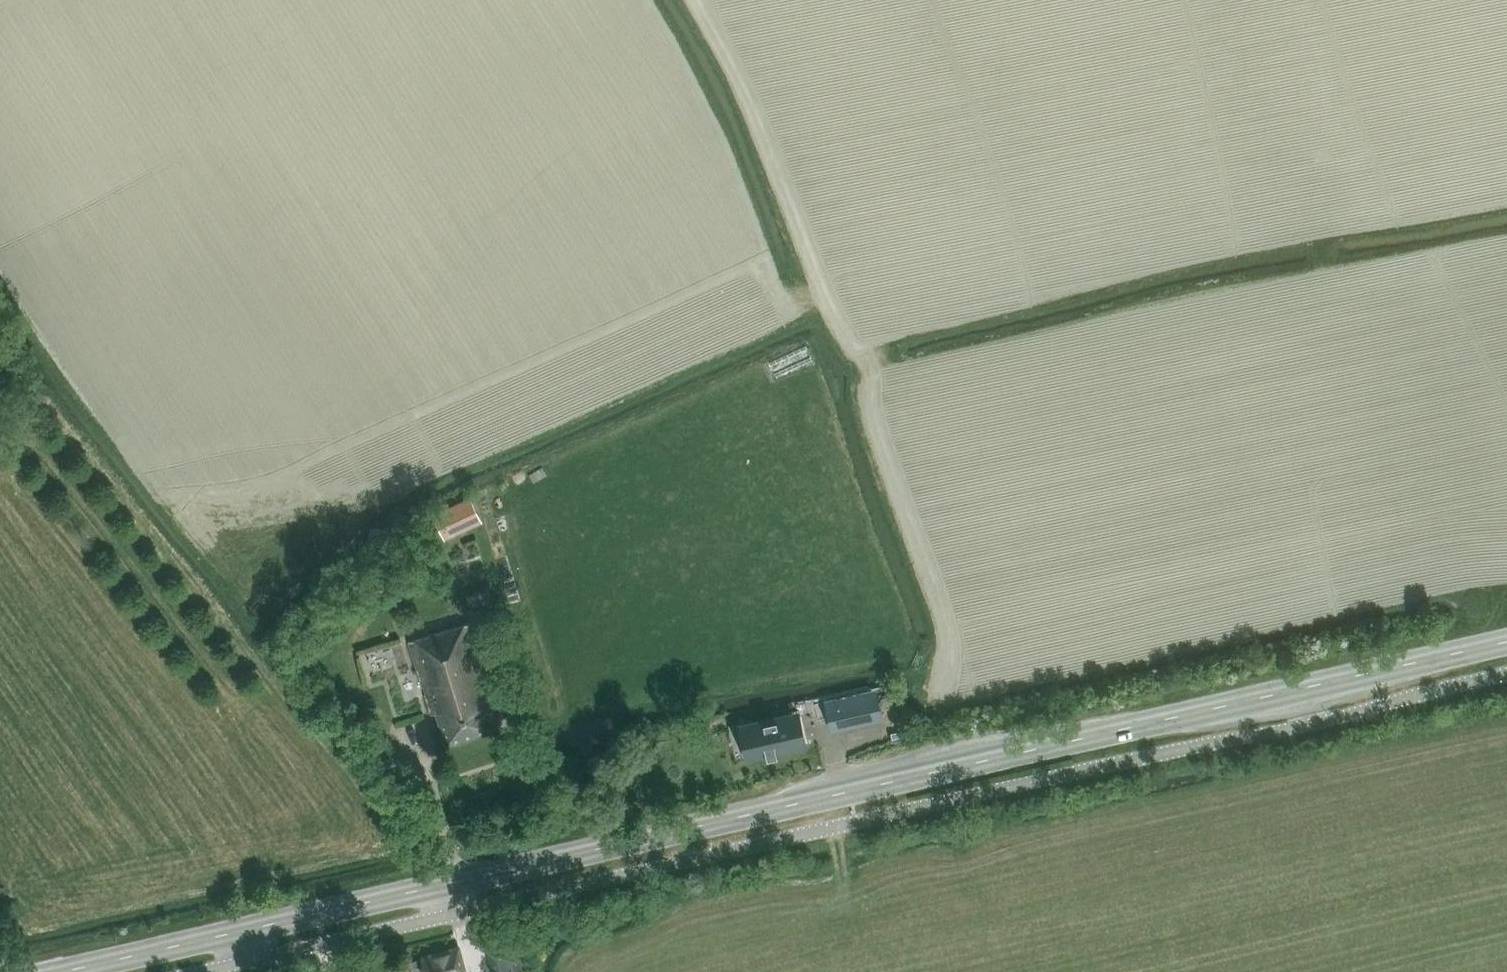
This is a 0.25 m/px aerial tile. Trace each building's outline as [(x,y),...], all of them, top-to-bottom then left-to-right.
[(470,496),(433,514),(443,534),(445,540),(483,522),(480,517),(470,496)] [(437,713),(439,721),(446,742),(447,745),(498,729),(491,705),(496,704),(470,622),(408,641),(431,715),(437,713)] [(874,693),(828,705),(833,727),(879,717),(874,693)] [(789,718),(746,728),(752,757),(767,754),(768,759),(778,756),(777,752),(796,748),(789,718)] [(625,804),(612,807),(613,810),(614,817),(627,814),(625,808),(625,804)] [(487,948),(494,971),(523,971),(514,940),(487,948)] [(458,949),(425,958),(429,971),(465,971),(458,949)]
